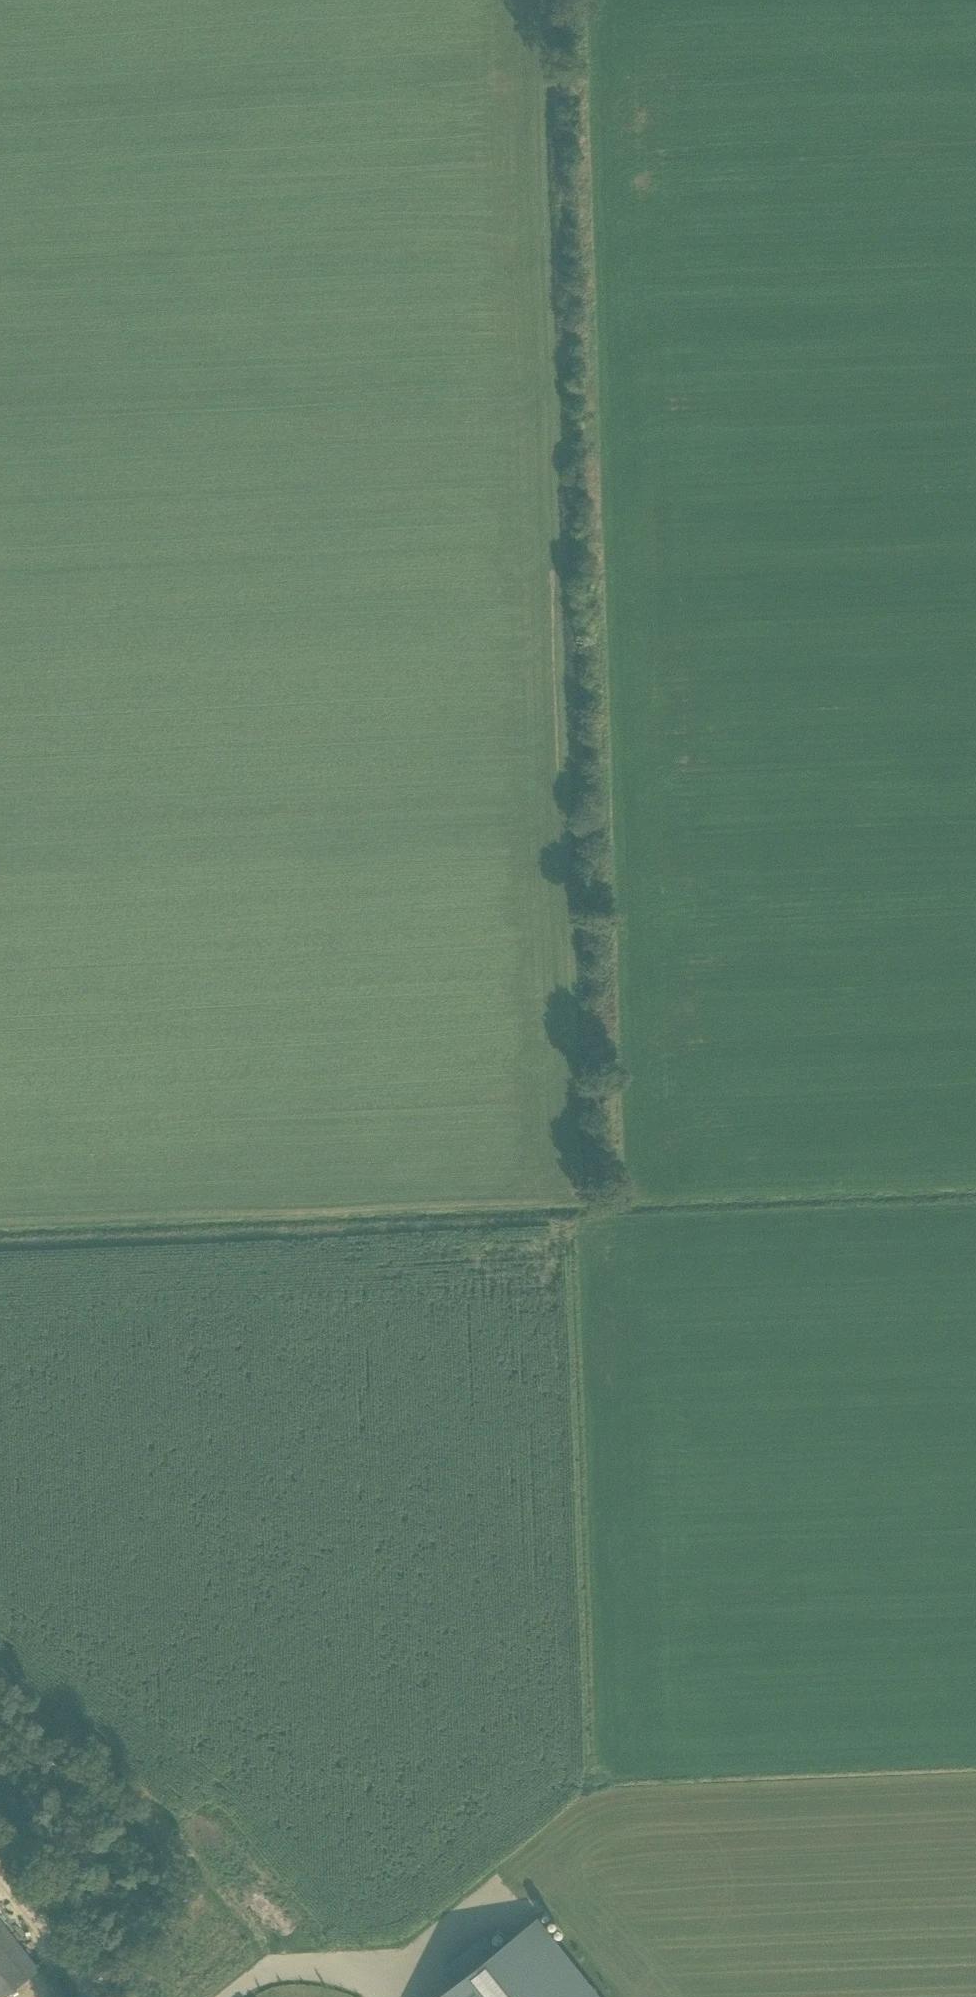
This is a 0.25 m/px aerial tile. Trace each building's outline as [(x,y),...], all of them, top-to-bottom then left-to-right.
[(437,1996),(599,1996),(537,1918),(494,1951),(483,1936),(447,1966),(459,1980),(437,1996)] [(37,1973),(40,1970),(0,1919),(0,1996),(6,1996),(37,1973)]
